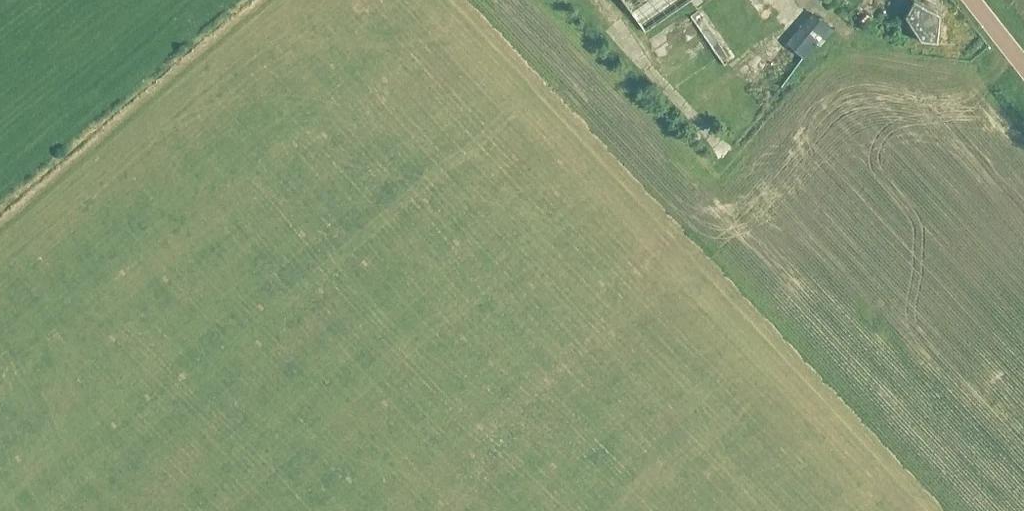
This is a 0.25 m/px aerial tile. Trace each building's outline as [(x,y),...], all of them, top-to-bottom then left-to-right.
[(692,0),(623,0),(645,32),(692,0)] [(689,20),(722,71),(784,30),(763,0),(720,0),(689,20)] [(938,41),(941,14),(916,0),(913,0),(905,15),(921,39),(938,41)] [(813,12),(787,43),(802,56),(821,34),(826,38),(833,29),(813,12)]
